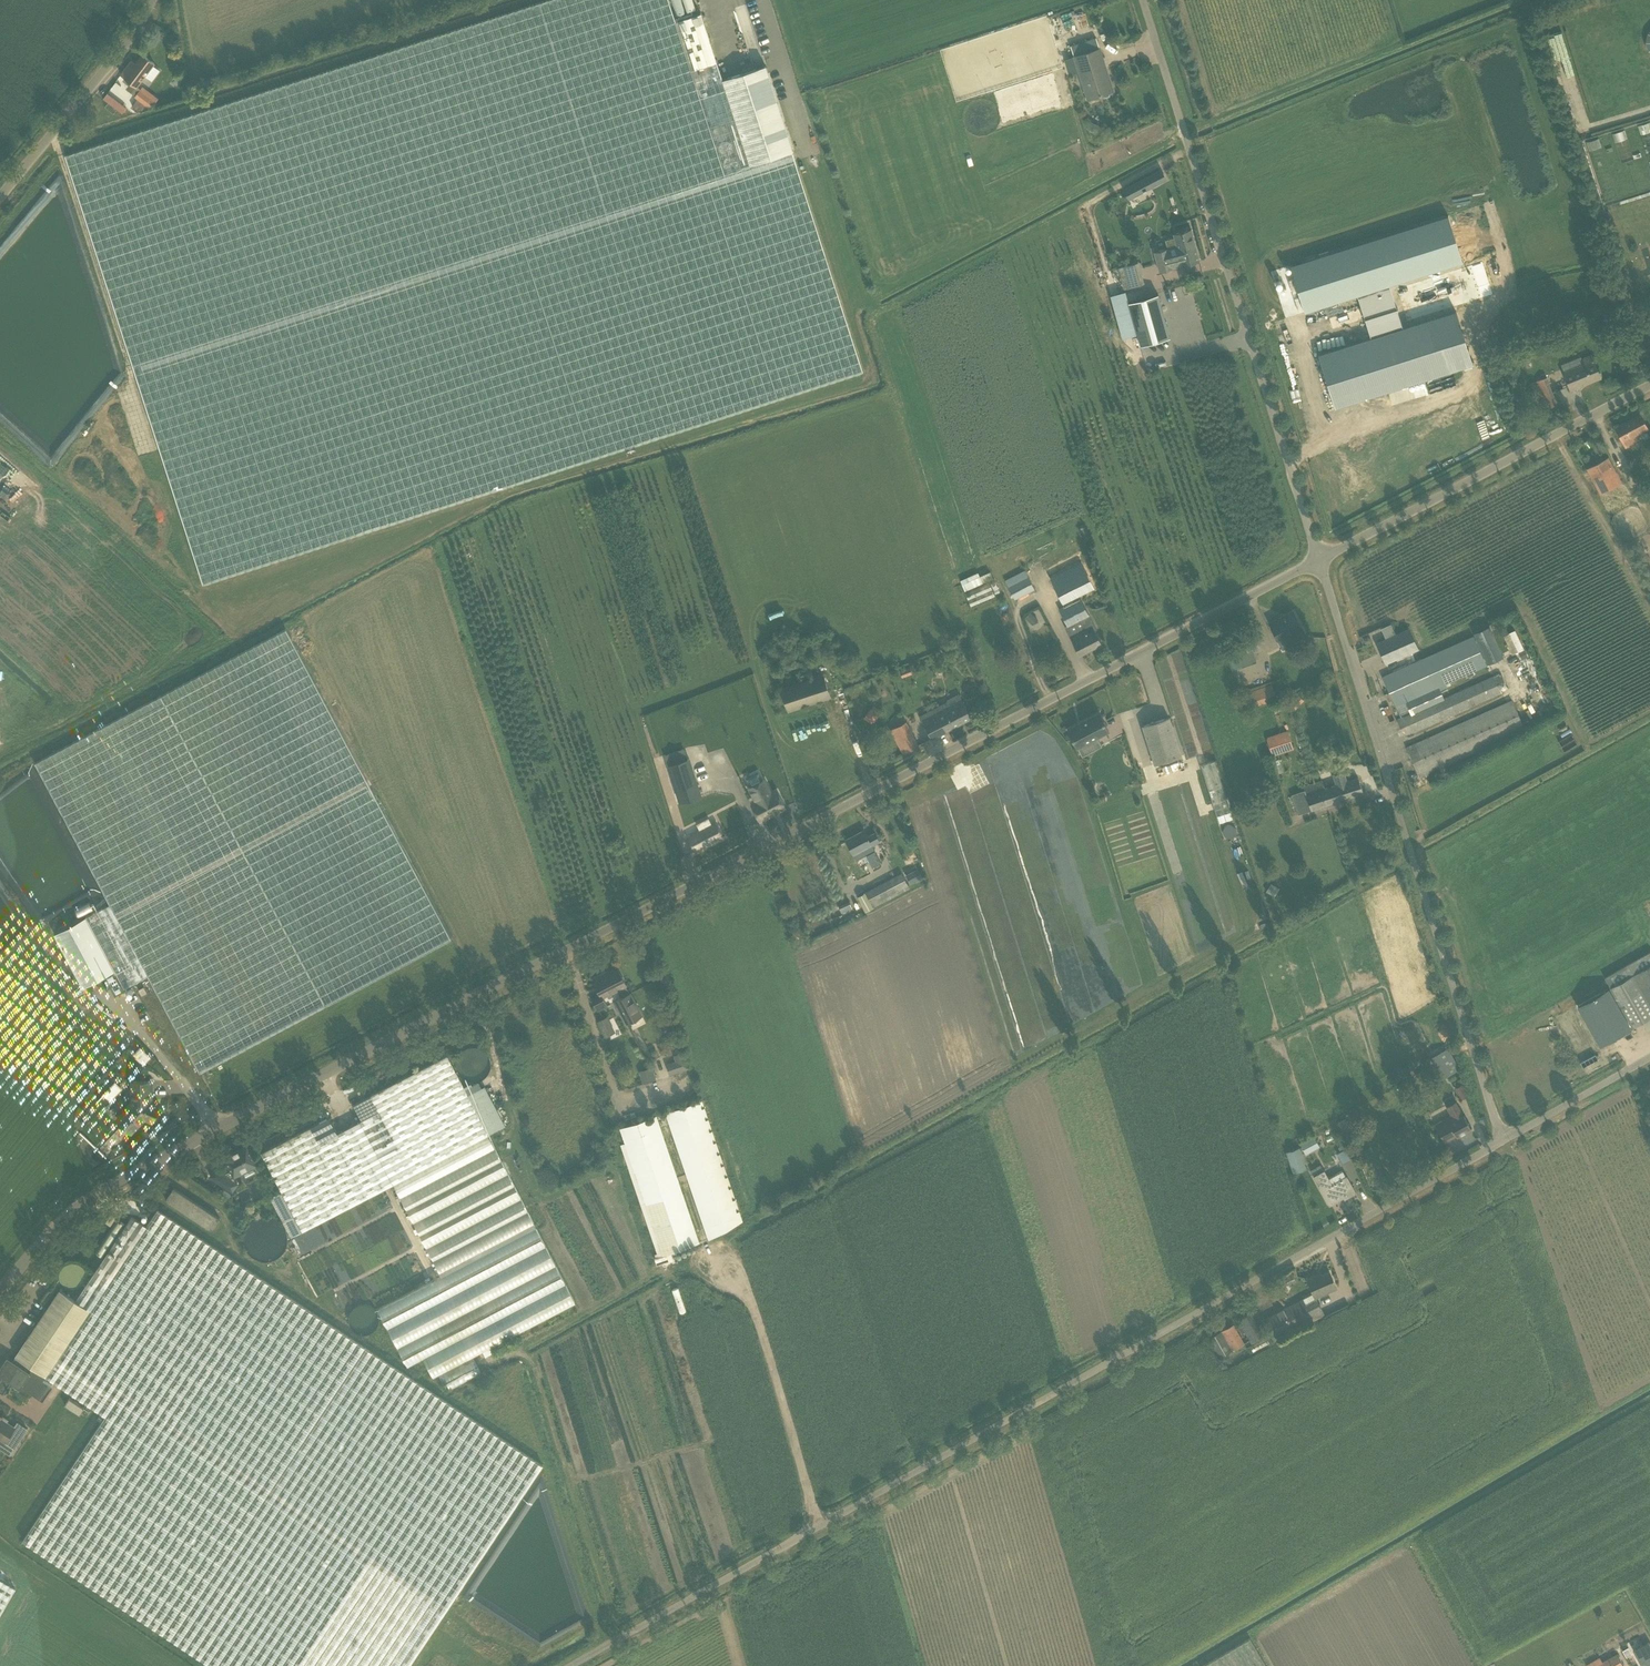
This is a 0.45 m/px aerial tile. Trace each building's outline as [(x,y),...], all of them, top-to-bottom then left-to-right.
[(669,0),(546,0),(370,57),(64,156),(202,584),(508,486),(863,371),(795,162),(792,152),(750,166),(723,80),(716,61),(691,69),(676,22),(675,19),(669,0)] [(691,69),(716,61),(701,13),(676,22),(691,69)] [(1088,99),(1113,91),(1096,38),(1072,46),(1074,57),(1088,99)] [(137,87),(155,64),(143,54),(135,64),(131,61),(121,75),(137,87)] [(750,166),(792,152),(793,152),(766,66),(723,80),(750,166)] [(157,101),(151,97),(141,89),(136,96),(134,97),(137,100),(132,106),(140,112),(146,104),(151,109),(157,101)] [(123,113),(128,106),(108,91),(103,98),(123,113)] [(1093,132),(1097,125),(1090,121),(1086,128),(1093,132)] [(1649,131),(1649,126),(1649,123),(1637,125),(1638,133),(1649,131)] [(1623,129),(1611,134),(1614,142),(1626,138),(1623,129)] [(1161,169),(1132,185),(1137,195),(1156,186),(1154,183),(1165,177),(1161,169)] [(1290,265),(1304,312),(1357,295),(1371,337),(1402,327),(1389,285),(1462,262),(1457,246),(1467,243),(1460,223),(1451,226),(1448,216),(1290,265)] [(1158,273),(1200,261),(1191,229),(1173,234),(1178,249),(1165,253),(1165,251),(1153,254),(1158,273)] [(1139,262),(1119,267),(1125,289),(1144,284),(1139,262)] [(1158,294),(1128,302),(1140,346),(1170,338),(1158,294)] [(1371,337),(1317,354),(1334,408),(1462,367),(1445,314),(1402,327),(1371,337)] [(1597,320),(1598,323),(1602,325),(1604,323),(1606,316),(1601,314),(1597,320)] [(1600,376),(1596,366),(1591,354),(1580,358),(1580,356),(1561,364),(1564,370),(1563,371),(1571,390),(1586,384),(1586,382),(1600,376)] [(1530,383),(1537,401),(1541,411),(1557,405),(1546,377),(1530,383)] [(1640,415),(1615,428),(1626,448),(1638,441),(1634,434),(1646,428),(1640,415)] [(1621,482),(1613,467),(1608,458),(1587,469),(1600,493),(1621,482)] [(1082,563),(1050,578),(1063,603),(1094,588),(1082,563)] [(1016,599),(1021,596),(1035,589),(1025,570),(1006,580),(1016,599)] [(980,575),(967,581),(970,588),(993,579),(990,571),(980,575)] [(966,591),(971,605),(996,595),(991,582),(966,591)] [(1069,633),(1080,654),(1101,644),(1094,630),(1097,629),(1089,614),(1088,615),(1079,599),(1064,607),(1060,609),(1068,625),(1065,627),(1069,633)] [(1038,608),(1032,611),(1037,618),(1042,615),(1038,608)] [(1025,617),(1029,621),(1034,615),(1030,612),(1025,617)] [(1278,619),(1269,623),(1279,641),(1302,629),(1293,612),(1279,620),(1278,619)] [(1411,652),(1418,649),(1409,629),(1395,635),(1391,624),(1382,628),(1386,639),(1376,643),(1385,663),(1389,673),(1415,661),(1411,652)] [(115,970),(124,988),(148,975),(199,1072),(451,938),(286,629),(35,763),(110,904),(86,917),(54,933),(83,987),(115,970)] [(1509,633),(1518,652),(1524,649),(1515,630),(1509,633)] [(1238,656),(1260,648),(1255,634),(1233,642),(1238,656)] [(1404,736),(1414,731),(1502,691),(1494,675),(1444,697),(1441,691),(1488,670),(1473,635),(1382,677),(1400,715),(1410,711),(1411,713),(1396,719),(1404,736)] [(1517,655),(1520,662),(1527,658),(1523,651),(1517,655)] [(787,711),(829,697),(822,674),(779,688),(787,711)] [(1255,689),(1251,690),(1256,706),(1271,702),(1271,701),(1277,699),(1272,683),(1255,689)] [(1419,777),(1469,755),(1470,759),(1479,755),(1477,751),(1526,729),(1512,700),(1406,748),(1419,777)] [(920,717),(932,739),(972,718),(963,701),(951,708),(948,702),(920,717)] [(881,713),(873,706),(864,717),(872,724),(881,713)] [(1075,749),(1076,748),(1081,757),(1101,747),(1096,738),(1108,732),(1098,713),(1066,730),(1075,749)] [(1181,756),(1169,717),(1142,726),(1155,764),(1181,756)] [(890,731),(898,745),(903,754),(918,746),(905,723),(890,731)] [(1266,736),(1272,754),(1294,747),(1288,729),(1266,736)] [(690,758),(688,759),(684,749),(665,755),(668,766),(667,766),(679,803),(703,796),(690,758)] [(1201,765),(1219,823),(1233,819),(1214,761),(1201,765)] [(1298,814),(1363,793),(1358,778),(1348,781),(1344,770),(1333,773),(1337,784),(1325,788),(1323,780),(1304,787),(1305,790),(1291,795),(1298,814)] [(760,820),(785,807),(777,791),(776,790),(772,792),(765,778),(747,788),(751,796),(749,798),(760,820)] [(1251,807),(1256,809),(1259,801),(1254,798),(1251,807)] [(716,823),(688,837),(696,851),(723,837),(716,823)] [(879,840),(876,834),(868,838),(864,831),(846,840),(856,859),(874,850),(871,844),(879,840)] [(908,887),(901,873),(858,897),(865,910),(908,887)] [(1279,888),(1271,883),(1266,891),(1274,896),(1279,888)] [(841,913),(852,908),(849,901),(838,906),(841,913)] [(77,907),(79,914),(92,910),(90,904),(77,907)] [(1649,965),(1649,953),(1604,979),(1610,988),(1633,975),(1649,965)] [(1633,975),(1649,1004),(1649,965),(1633,975)] [(641,1016),(634,1002),(630,993),(629,994),(624,984),(625,983),(617,967),(608,972),(609,973),(594,980),(594,979),(593,980),(599,990),(590,995),(598,1010),(609,1005),(604,996),(617,990),(621,998),(615,1000),(627,1023),(641,1016)] [(113,971),(105,976),(115,995),(124,991),(113,971)] [(607,1016),(597,1021),(605,1037),(610,1035),(604,1023),(609,1020),(607,1016)] [(691,1067),(679,1035),(668,1038),(676,1060),(667,1063),(671,1074),(691,1067)] [(490,1067),(491,1063),(491,1061),(490,1057),(488,1053),(486,1051),(483,1049),(480,1047),(476,1046),(473,1046),(468,1047),(466,1048),(463,1049),(461,1051),(459,1054),(457,1058),(456,1061),(456,1064),(457,1067),(458,1071),(460,1074),(462,1076),(465,1078),(468,1080),(471,1080),(474,1081),(478,1080),(481,1079),(484,1077),(486,1075),(488,1073),(490,1070),(490,1067)] [(150,1057),(140,1048),(134,1054),(137,1057),(136,1057),(141,1062),(142,1061),(144,1063),(150,1057)] [(1436,1081),(1460,1069),(1448,1048),(1425,1060),(1436,1081)] [(319,1142),(311,1126),(262,1152),(303,1231),(394,1184),(441,1275),(378,1309),(408,1366),(423,1358),(433,1377),(576,1302),(488,1134),(468,1095),(447,1055),(371,1095),(379,1110),(361,1120),(337,1132),(319,1142)] [(656,1078),(652,1066),(639,1070),(643,1082),(656,1078)] [(116,1080),(104,1093),(111,1100),(123,1087),(116,1080)] [(152,1121),(159,1103),(152,1100),(151,1081),(132,1082),(133,1103),(118,1119),(131,1132),(145,1118),(152,1121)] [(1454,1089),(1460,1099),(1467,1096),(1461,1085),(1454,1089)] [(468,1095),(488,1134),(505,1125),(485,1086),(482,1088),(468,1095)] [(379,1110),(371,1095),(353,1104),(361,1120),(379,1110)] [(709,1239),(741,1219),(700,1100),(666,1111),(709,1239)] [(1444,1141),(1456,1135),(1457,1136),(1471,1128),(1463,1115),(1462,1115),(1454,1102),(1446,1106),(1450,1112),(1450,1113),(1451,1115),(1435,1124),(1444,1141)] [(671,1252),(699,1242),(655,1115),(619,1128),(623,1139),(618,1141),(658,1256),(666,1253),(671,1252)] [(329,1117),(311,1126),(319,1142),(337,1132),(329,1117)] [(1350,1131),(1351,1131),(1346,1119),(1337,1122),(1343,1134),(1350,1131)] [(1314,1135),(1300,1143),(1306,1153),(1320,1145),(1314,1135)] [(229,1178),(234,1175),(234,1176),(256,1165),(247,1146),(225,1157),(231,1170),(224,1174),(215,1169),(210,1176),(233,1191),(237,1183),(229,1178)] [(1299,1147),(1285,1151),(1292,1173),(1306,1168),(1299,1147)] [(1343,1161),(1352,1157),(1348,1148),(1338,1151),(1343,1161)] [(1313,1176),(1317,1182),(1329,1205),(1340,1199),(1338,1197),(1342,1194),(1345,1198),(1356,1192),(1351,1184),(1347,1177),(1347,1176),(1345,1177),(1342,1170),(1328,1178),(1327,1176),(1324,1170),(1313,1176)] [(220,1218),(174,1188),(166,1200),(211,1230),(220,1218)] [(232,1194),(225,1189),(221,1195),(228,1200),(232,1194)] [(158,1210),(147,1226),(132,1216),(76,1300),(90,1310),(46,1376),(87,1403),(106,1416),(23,1540),(212,1665),(409,1665),(457,1594),(545,1462),(365,1347),(158,1210)] [(106,1222),(111,1225),(115,1218),(111,1215),(106,1222)] [(1336,1287),(1329,1272),(1317,1277),(1316,1275),(1307,1279),(1314,1293),(1315,1296),(1336,1287)] [(1286,1284),(1280,1281),(1276,1289),(1283,1292),(1286,1284)] [(16,1356),(4,1374),(7,1376),(0,1386),(0,1392),(3,1394),(13,1380),(43,1401),(53,1386),(43,1380),(46,1376),(90,1310),(76,1300),(60,1289),(16,1356)] [(1317,1299),(1317,1300),(1315,1296),(1314,1293),(1304,1298),(1303,1297),(1263,1319),(1275,1341),(1325,1314),(1317,1299)] [(375,1305),(355,1306),(355,1325),(376,1324),(375,1305)] [(1263,1336),(1256,1322),(1251,1313),(1239,1319),(1239,1321),(1250,1340),(1251,1342),(1263,1336)] [(1220,1357),(1244,1343),(1233,1324),(1209,1337),(1220,1357)] [(65,1405),(70,1408),(80,1415),(85,1408),(70,1398),(65,1405)] [(10,1455),(11,1455),(28,1428),(17,1421),(17,1423),(14,1426),(7,1422),(3,1419),(4,1416),(0,1413),(0,1448),(10,1455)] [(15,1587),(0,1579),(0,1614),(15,1587)] [(1625,1636),(1638,1659),(1649,1652),(1649,1643),(1641,1627),(1625,1636)] [(1628,1648),(1623,1650),(1626,1656),(1631,1653),(1628,1648)] [(1627,1665),(1623,1658),(1620,1660),(1616,1653),(1602,1661),(1600,1657),(1586,1664),(1587,1665),(1625,1665),(1627,1665)]
